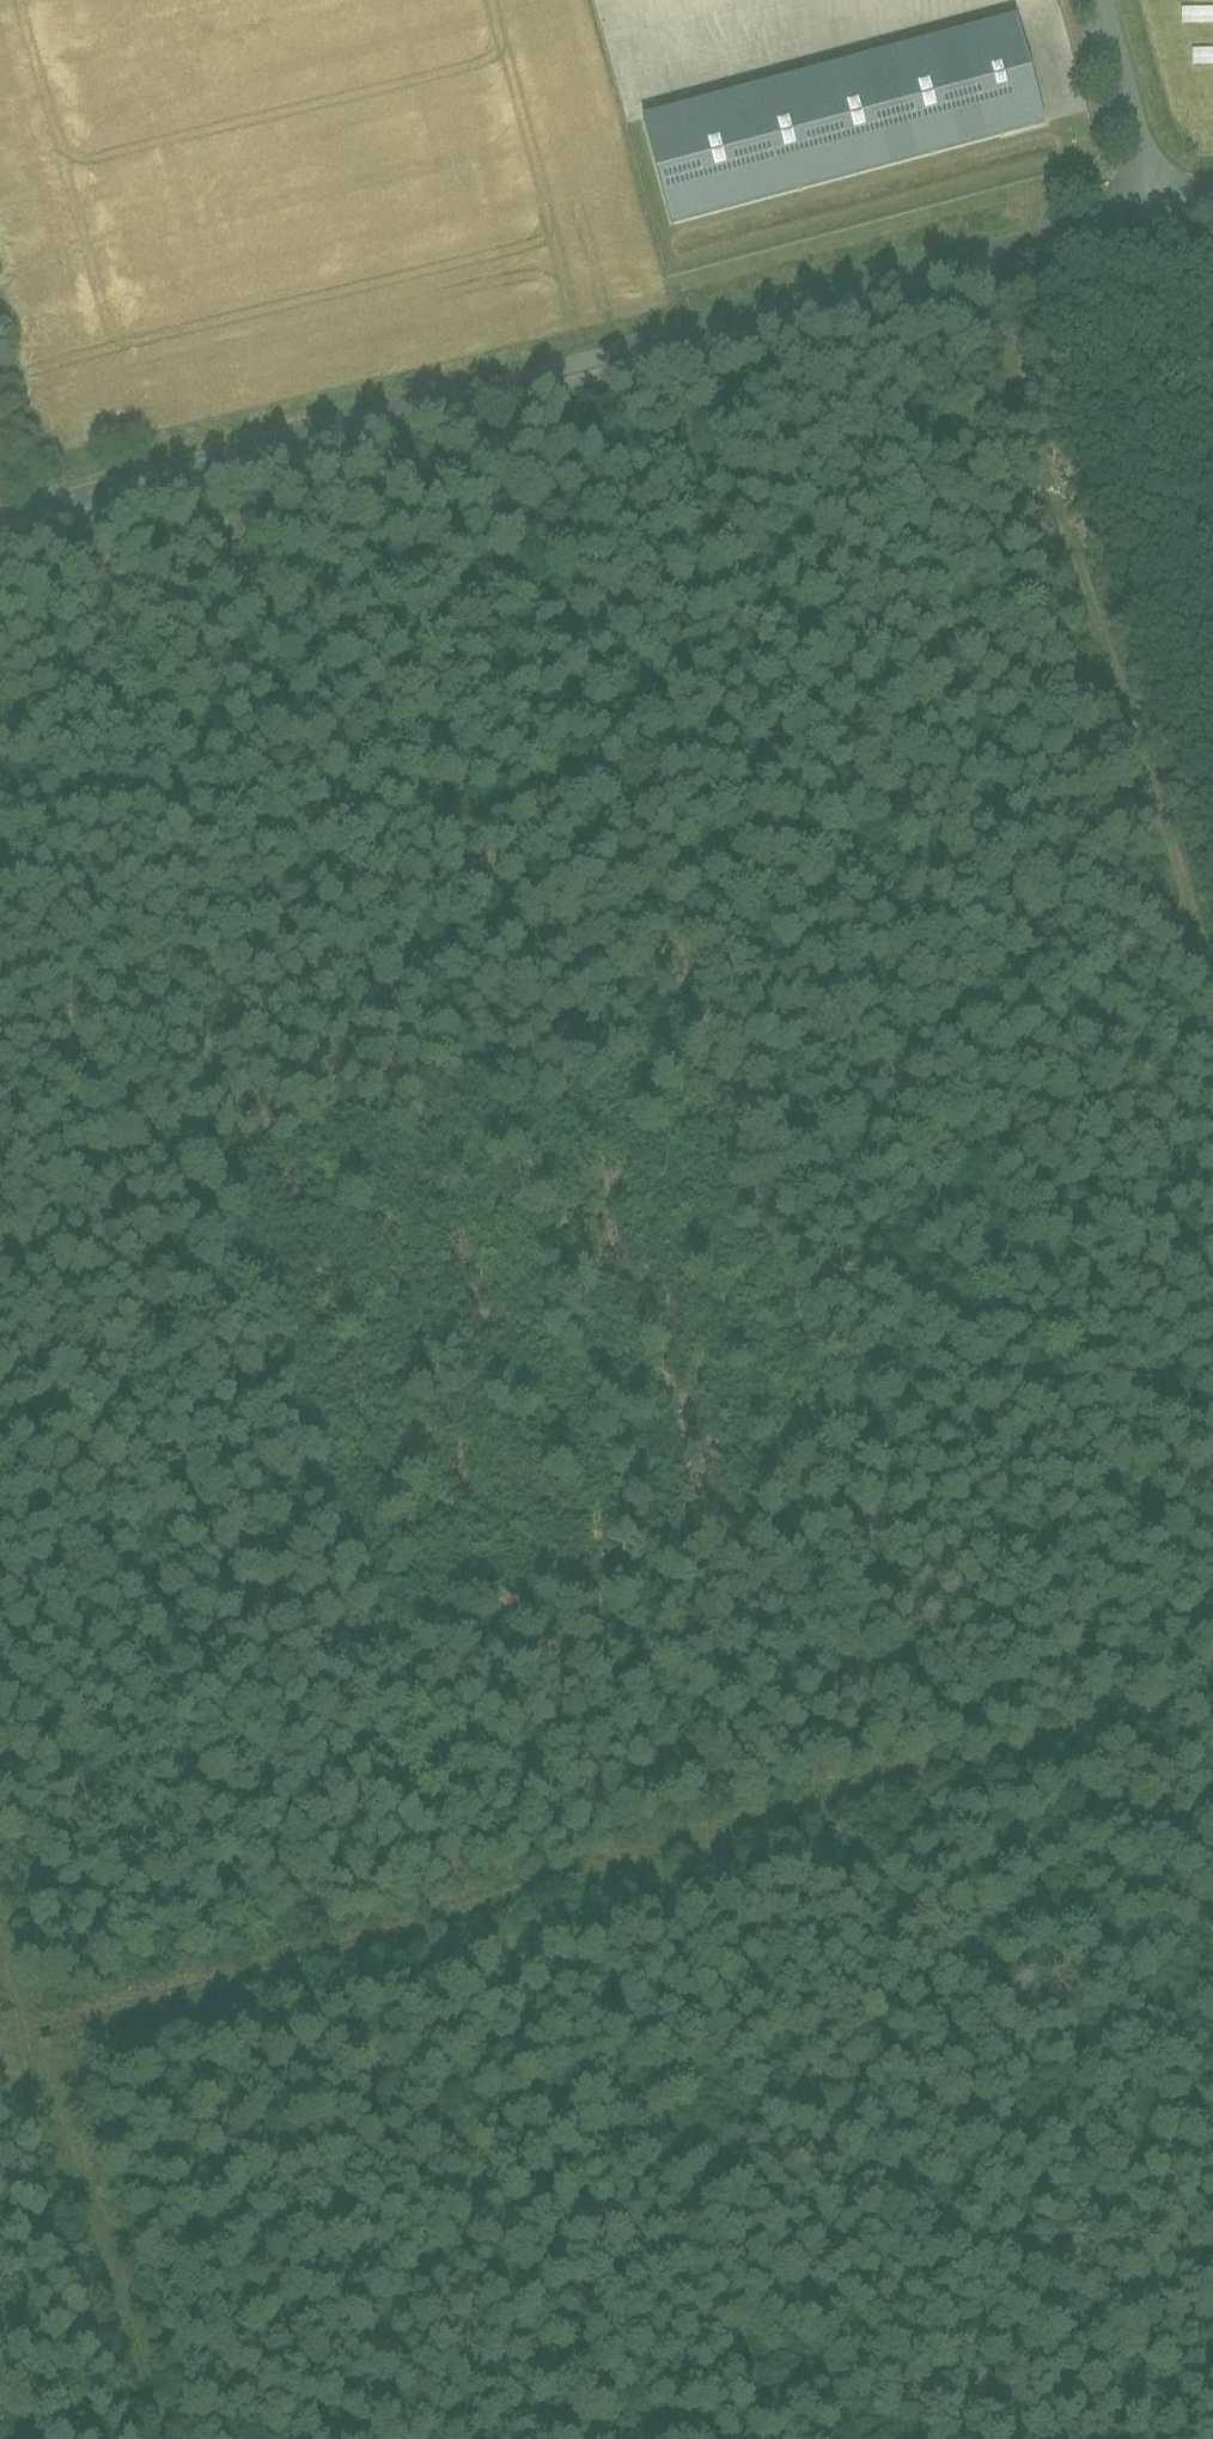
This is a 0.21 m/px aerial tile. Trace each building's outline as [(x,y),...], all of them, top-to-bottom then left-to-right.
[(1053,123),(1021,14),(647,124),(679,232),(1053,123)]
